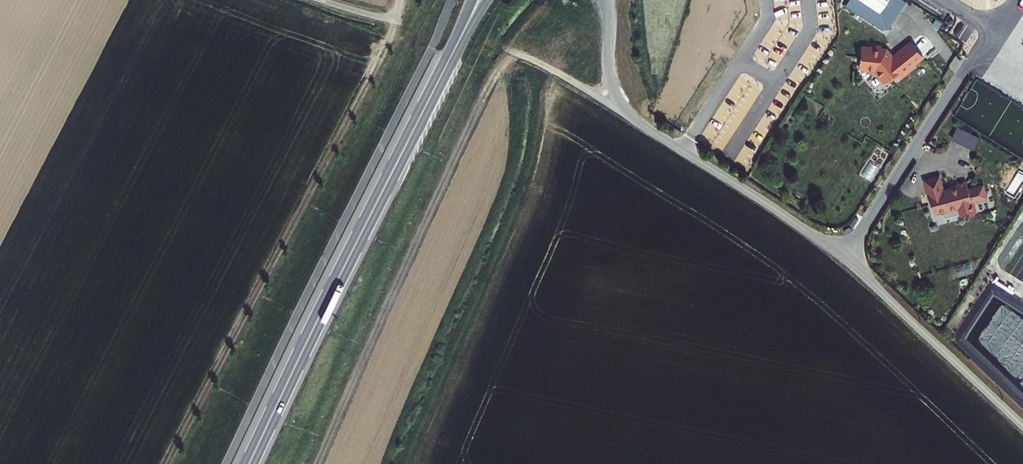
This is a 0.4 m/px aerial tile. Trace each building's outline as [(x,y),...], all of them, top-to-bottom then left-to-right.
[(850,7),(891,33),(911,2),(908,0),(895,0),(886,15),(862,0),(854,0),(850,7)] [(886,15),(895,0),(862,0),(886,15)] [(892,57),(886,50),(886,49),(881,48),(882,46),(871,45),(871,48),(861,47),(859,68),(871,69),(873,67),(884,80),(887,80),(890,78),(891,80),(898,75),(900,78),(912,68),(910,66),(923,56),(911,42),(892,57)] [(956,127),(951,139),(973,149),(979,136),(956,127)] [(924,180),(932,213),(958,206),(961,216),(973,213),(970,201),(985,198),(982,186),(967,190),(965,181),(956,184),(957,186),(955,189),(951,190),(950,189),(942,191),(938,176),(924,180)]
